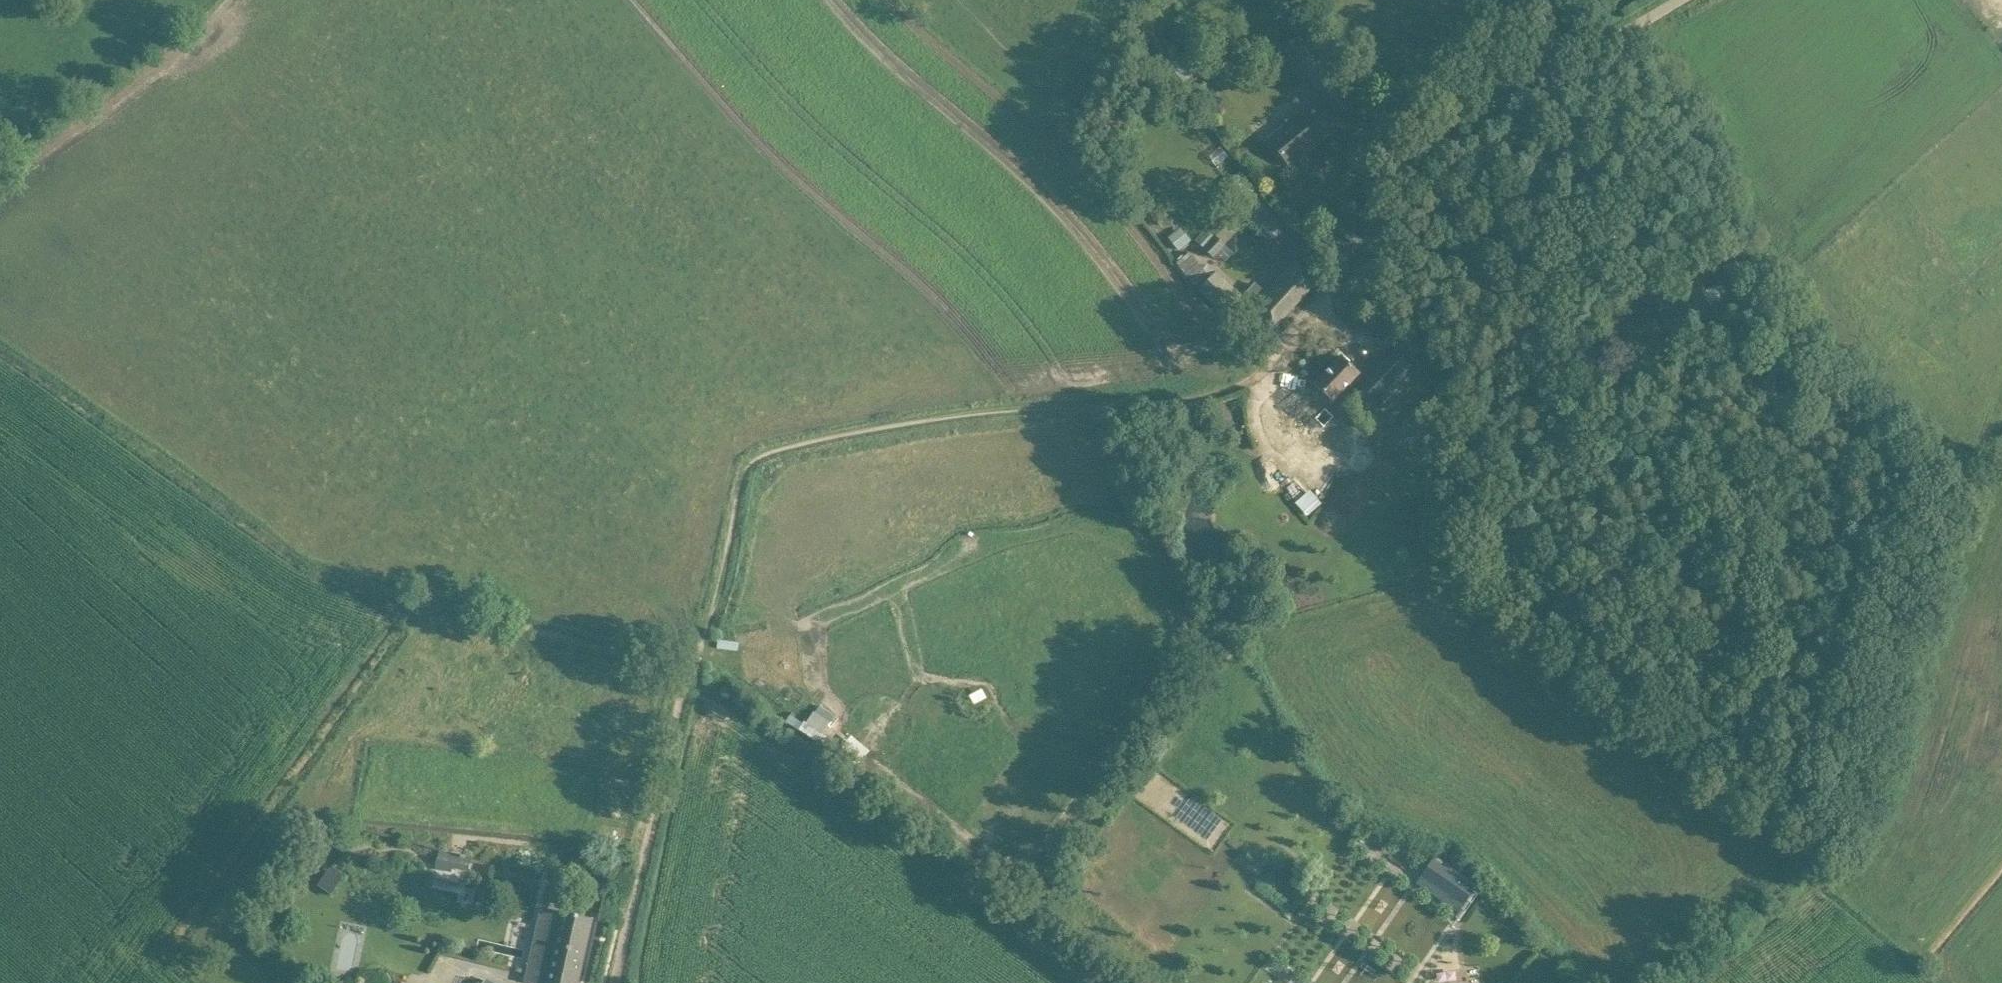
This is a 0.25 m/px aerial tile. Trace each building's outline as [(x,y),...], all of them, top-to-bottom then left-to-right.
[(1284,49),(1338,116),(1353,103),(1299,37),(1284,49)] [(1335,128),(1323,112),(1315,103),(1269,141),(1289,166),(1335,128)] [(1255,188),(1243,174),(1241,172),(1224,186),(1237,202),(1255,188)] [(1239,211),(1203,249),(1213,259),(1247,220),(1239,211)] [(1157,235),(1169,252),(1182,243),(1170,226),(1157,235)] [(1251,250),(1266,262),(1274,252),(1259,240),(1251,250)] [(1273,328),(1317,281),(1296,262),(1266,294),(1256,285),(1244,297),(1208,265),(1204,270),(1190,252),(1177,262),(1191,283),(1226,316),(1242,299),(1273,328)] [(1692,266),(1680,272),(1662,282),(1687,327),(1714,312),(1702,291),(1705,289),(1692,266)] [(1698,329),(1706,344),(1721,336),(1713,321),(1698,329)] [(1390,347),(1354,384),(1379,407),(1414,371),(1390,347)] [(1359,375),(1355,371),(1341,357),(1315,385),(1331,400),(1338,392),(1347,401),(1356,391),(1350,385),(1359,375)] [(1314,443),(1306,449),(1293,432),(1281,442),(1306,472),(1325,457),(1314,443)] [(1293,517),(1308,505),(1296,490),(1281,502),(1293,517)] [(471,858),(439,851),(435,869),(451,872),(452,868),(468,871),(471,858)] [(1434,860),(1418,882),(1458,910),(1475,889),(1434,860)] [(321,890),(335,873),(322,863),(308,880),(321,890)] [(592,919),(561,912),(555,937),(536,932),(525,982),(528,982),(578,982),(592,919)] [(341,975),(350,931),(331,927),(322,972),(341,975)] [(1263,982),(1249,971),(1239,982),(1262,982),(1263,982)]
